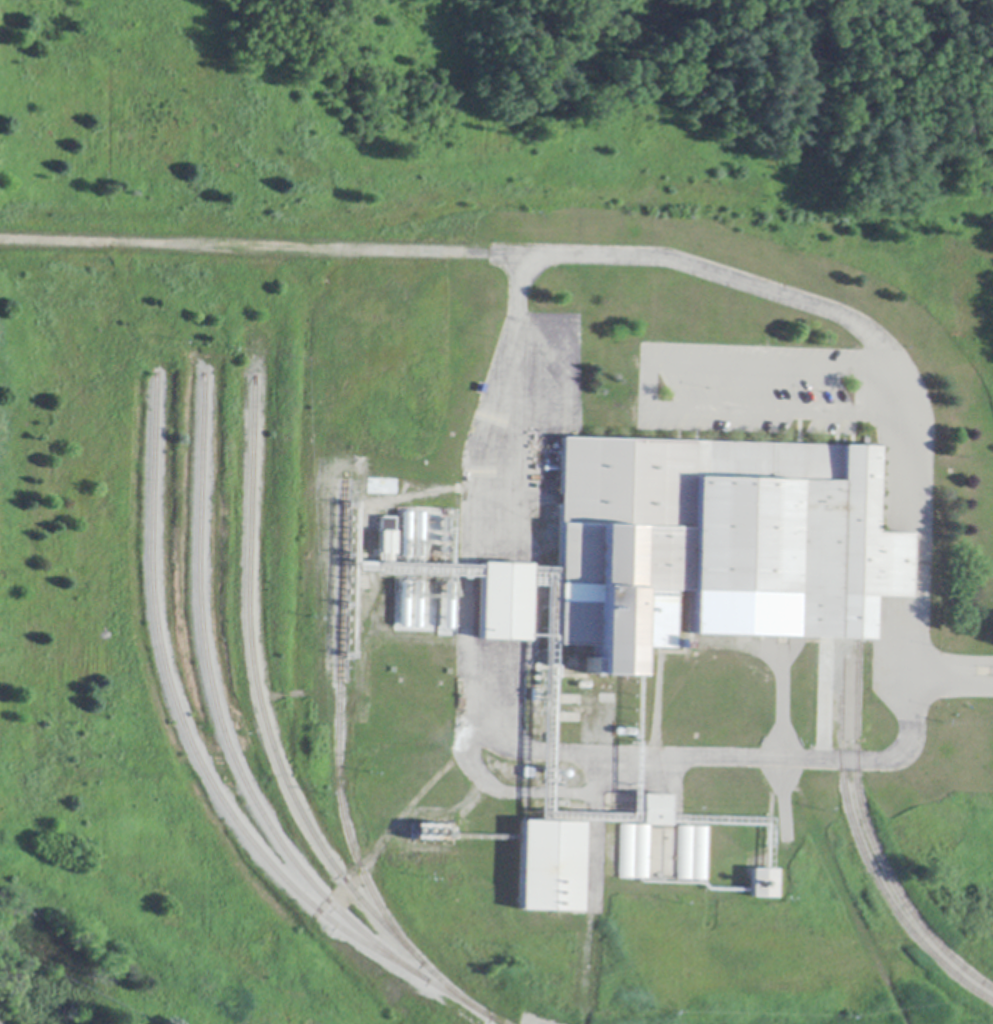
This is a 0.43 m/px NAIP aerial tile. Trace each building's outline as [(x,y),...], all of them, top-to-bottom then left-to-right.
[(868,640),(869,597),(904,598),(906,535),(869,534),(872,448),(561,438),(554,644),(591,645),(591,658),(585,658),(585,673),(629,675),(630,647),(683,649),(684,637),(669,637),(670,592),(789,595),(787,637),(868,640)] [(480,562),(477,639),(525,641),(528,564),(480,562)] [(618,824),(616,878),(646,880),(649,825),(664,825),(665,795),(638,794),(637,825),(618,824)] [(520,820),(516,909),(576,911),(579,821),(520,820)] [(444,824),(413,823),(413,839),(444,840),(444,824)] [(677,825),(675,880),(705,881),(706,826),(677,825)] [(750,869),(749,896),(772,897),(774,870),(750,869)]
